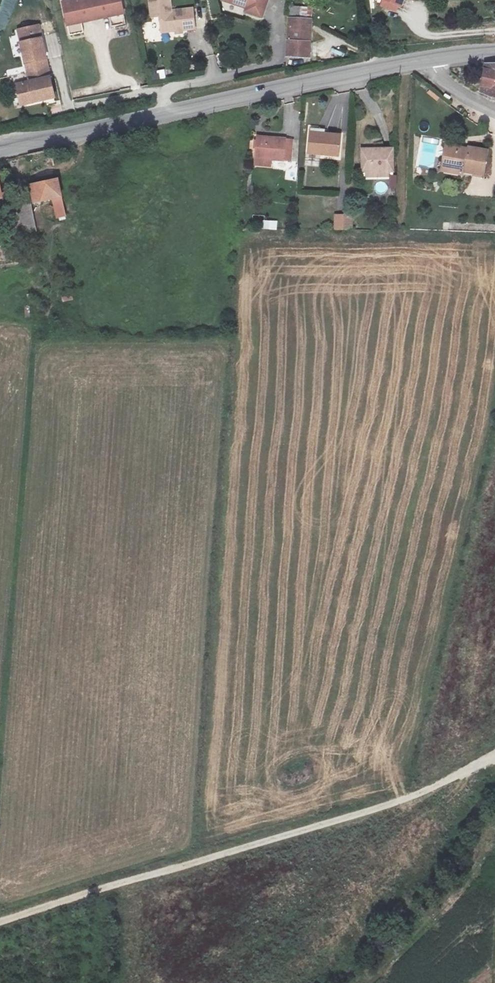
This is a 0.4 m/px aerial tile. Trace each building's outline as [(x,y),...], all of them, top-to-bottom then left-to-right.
[(58,8),(63,27),(77,24),(77,27),(105,21),(104,18),(118,15),(115,0),(93,0),(58,8)] [(146,17),(155,17),(156,33),(171,31),(176,31),(189,29),(187,9),(166,12),(164,0),(144,0),(146,17)] [(216,4),(240,11),(239,15),(255,20),(262,0),(217,0),(216,4)] [(284,9),(282,56),(306,57),(308,0),(284,0),(284,9)] [(11,21),(12,26),(33,22),(31,16),(11,21)] [(33,22),(12,26),(23,73),(15,74),(21,104),(50,97),(33,22)] [(487,66),(483,95),(494,98),(494,65),(487,66)] [(21,104),(15,74),(10,76),(16,105),(21,104)] [(342,136),(311,133),(308,156),(340,158),(342,136)] [(256,160),(272,161),(292,162),(293,142),(286,142),(286,140),(259,138),(256,160)] [(489,151),(448,143),(443,166),(485,175),(489,151)] [(393,150),(363,150),(363,173),(367,173),(367,178),(391,177),(392,172),(394,172),(393,150)] [(34,205),(52,200),(63,197),(52,152),(24,158),(34,205)] [(74,195),(63,197),(52,200),(57,221),(67,219),(67,216),(79,213),(74,195)] [(7,207),(15,238),(39,233),(32,201),(19,204),(17,196),(8,199),(10,206),(7,207)] [(344,231),(345,215),(335,215),(334,231),(344,231)] [(354,216),(345,215),(344,231),(354,231),(354,216)] [(264,230),(278,230),(278,222),(264,222),(264,230)] [(72,288),(61,290),(62,302),(74,300),(72,288)]
